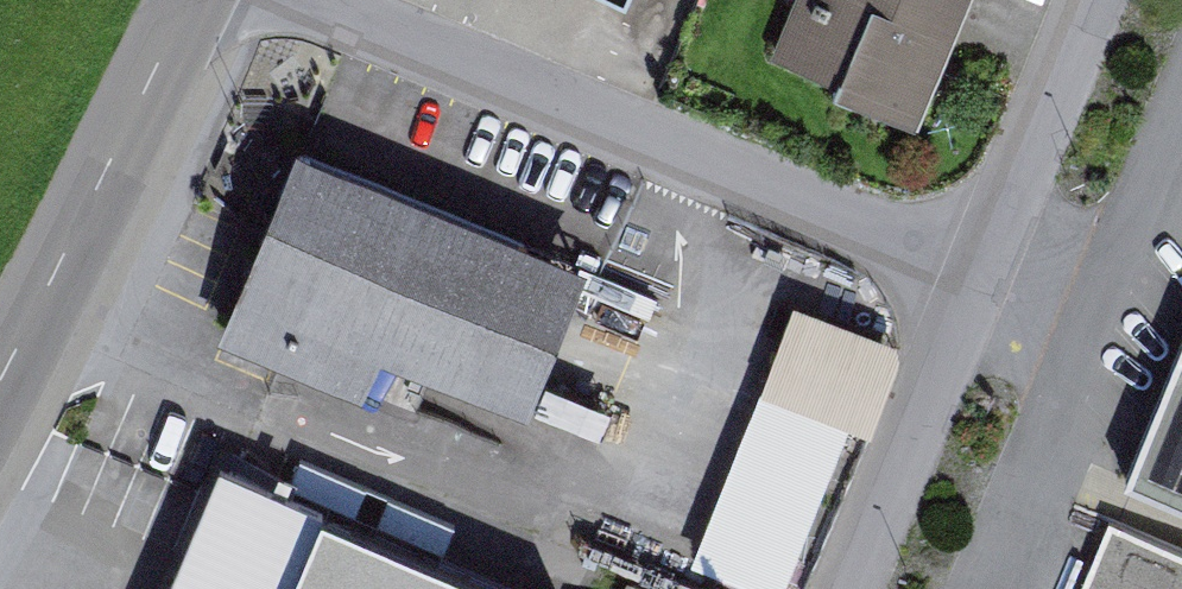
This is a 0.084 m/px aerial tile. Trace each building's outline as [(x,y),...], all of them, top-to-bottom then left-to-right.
[(782,60),(931,115),(975,0),(804,0),(782,60)] [(591,277),(297,157),(261,243),(224,335),(277,357),(370,395),(381,368),(528,429),(591,277)] [(793,311),(694,570),(744,588),(784,588),(845,430),(872,440),(905,354),(793,311)] [(1085,588),(1181,588),(1181,361),(1085,588)] [(222,484),(176,588),(469,588),(222,484)]
